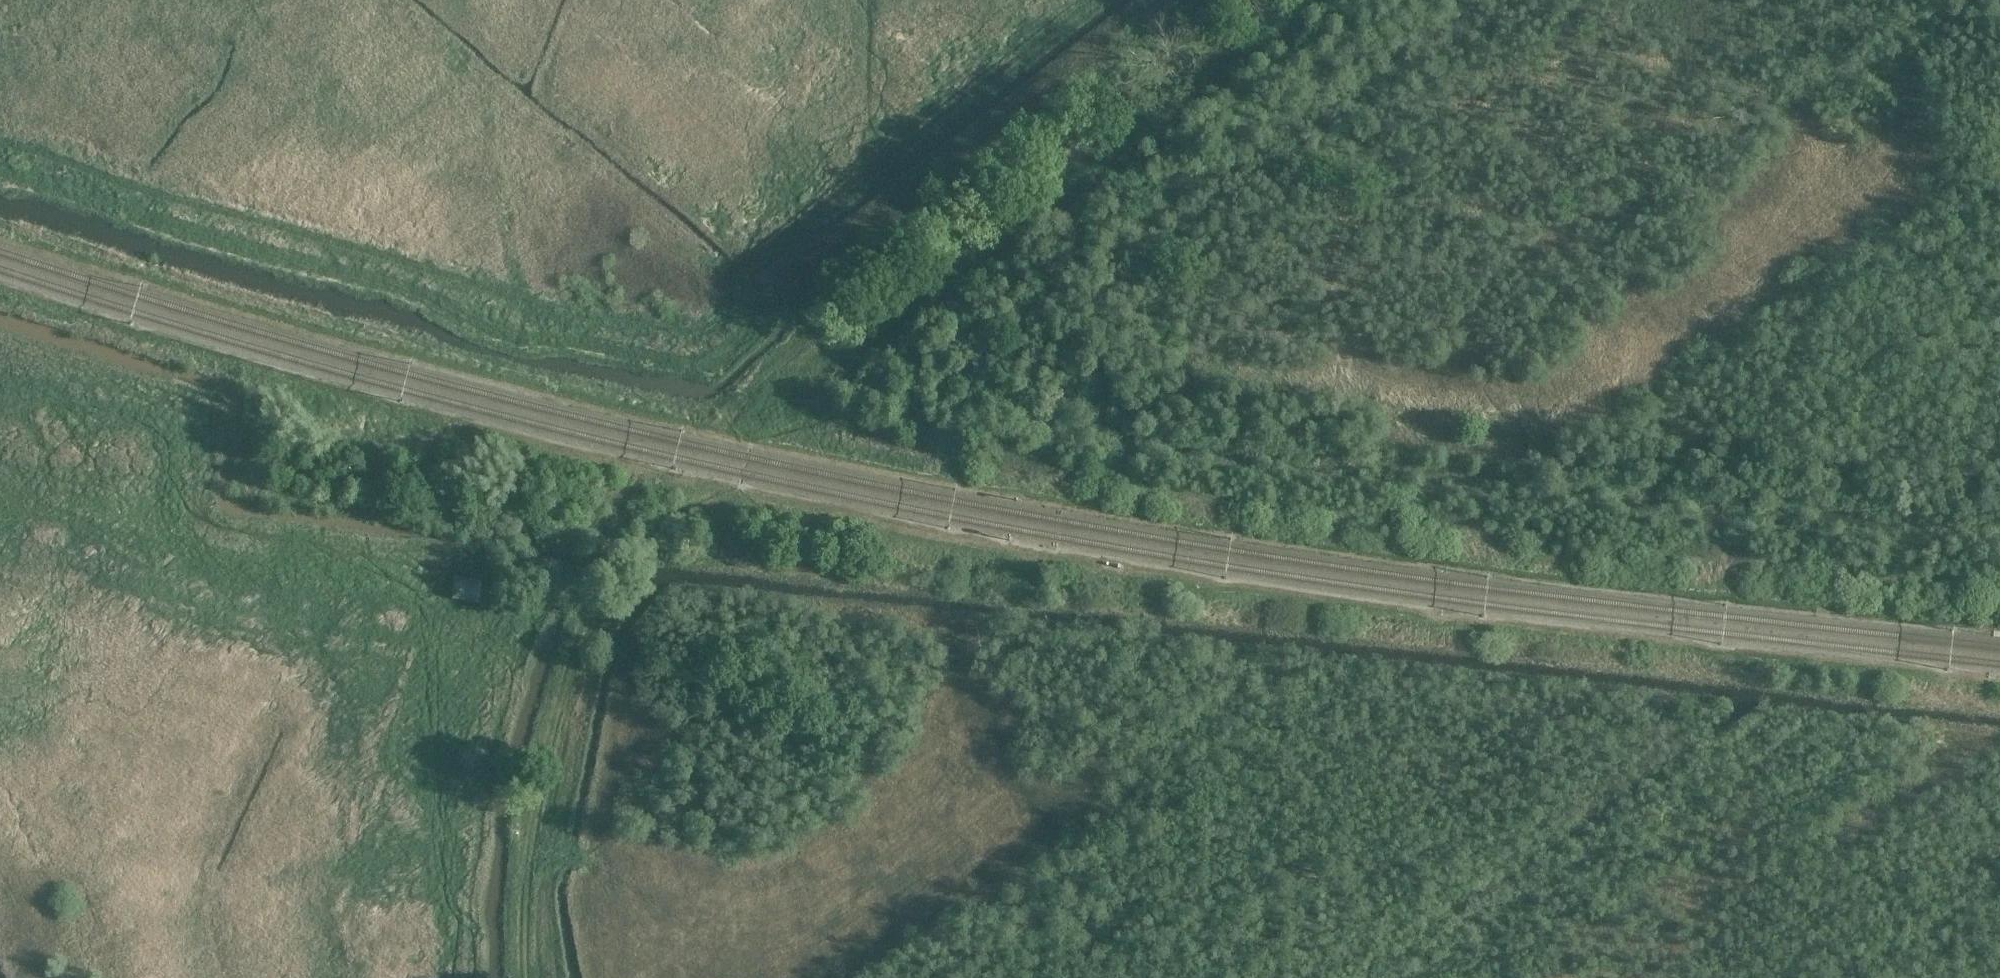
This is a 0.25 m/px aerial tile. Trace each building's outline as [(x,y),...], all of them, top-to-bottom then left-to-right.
[(479,601),(481,579),(453,577),(451,599),(479,601)]
